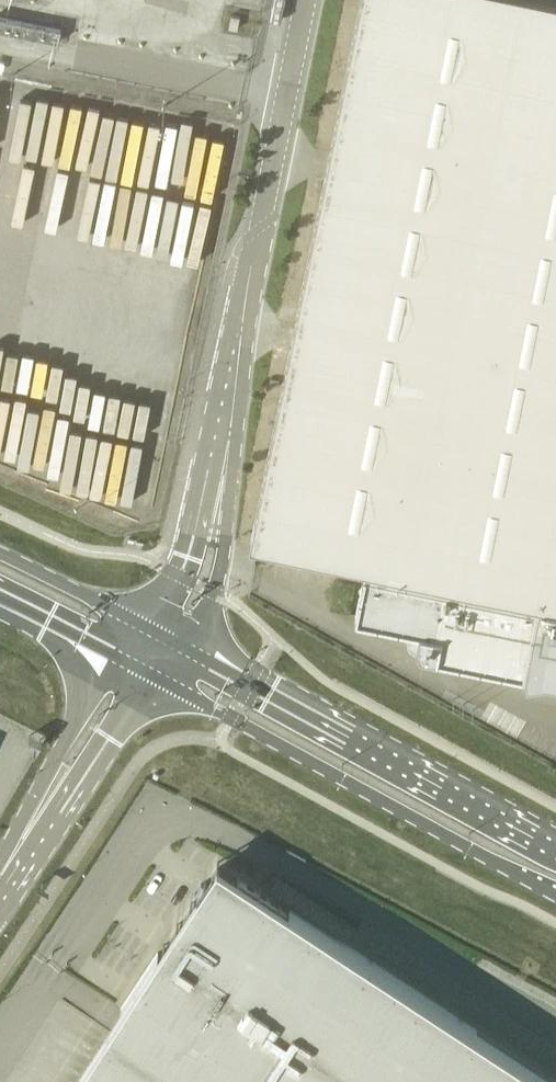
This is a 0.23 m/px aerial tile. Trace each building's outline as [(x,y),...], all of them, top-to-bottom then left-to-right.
[(555,682),(555,0),(361,0),(251,544),(367,567),(357,616),(410,627),(410,629),(411,629),(409,639),(417,651),(438,655),(438,656),(523,673),(526,674),(527,683),(546,680),(555,682)] [(238,29),(241,16),(232,14),(230,27),(238,29)] [(0,16),(0,31),(60,42),(62,28),(0,16)] [(219,867),(219,866),(208,883),(206,886),(203,884),(202,883),(195,893),(196,894),(199,896),(200,896),(168,944),(167,947),(166,949),(166,953),(166,955),(167,957),(159,952),(156,956),(122,1008),(73,1081),(555,1081),(291,908),(289,910),(288,912),(219,867)]
